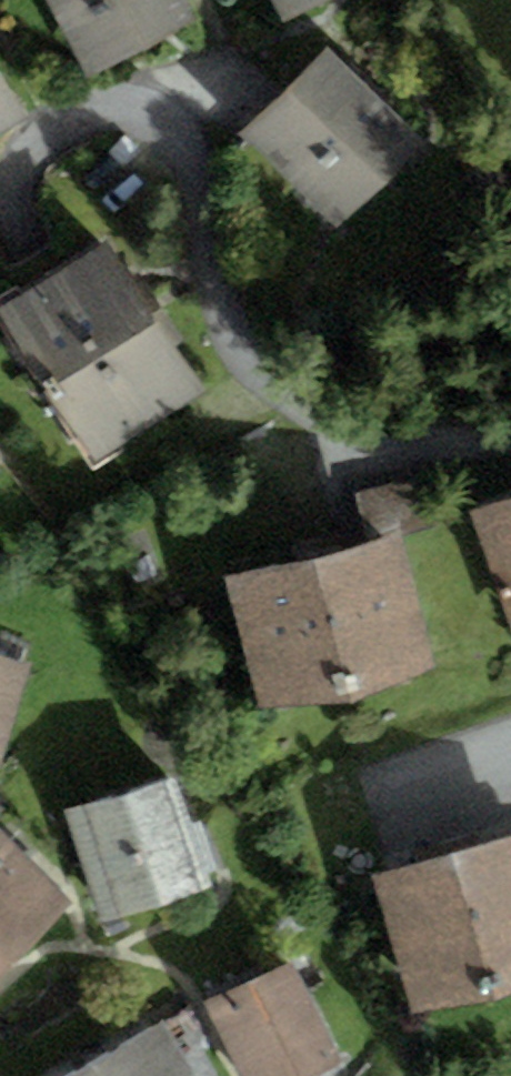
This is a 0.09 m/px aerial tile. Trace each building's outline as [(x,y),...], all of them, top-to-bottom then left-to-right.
[(89,77),(193,26),(180,0),(50,0),(89,77)] [(285,21),(325,0),(274,0),(285,21)] [(425,145),(328,51),(243,137),(340,231),(425,145)] [(501,246),(510,253),(510,233),(501,246)] [(115,242),(2,311),(96,463),(209,394),(115,242)] [(473,513),(510,615),(510,499),(473,513)] [(401,534),(224,576),(257,711),(433,668),(401,534)] [(0,654),(0,763),(30,663),(0,654)] [(176,776),(68,812),(107,925),(162,907),(214,889),(176,776)] [(72,907),(0,832),(0,977),(72,907)] [(373,877),(412,1016),(510,989),(510,839),(373,877)] [(207,1002),(243,1075),(312,1075),(340,1063),(291,962),(207,1002)] [(99,1062),(107,1075),(198,1075),(171,1025),(99,1062)] [(99,1062),(73,1075),(107,1075),(99,1062)]
